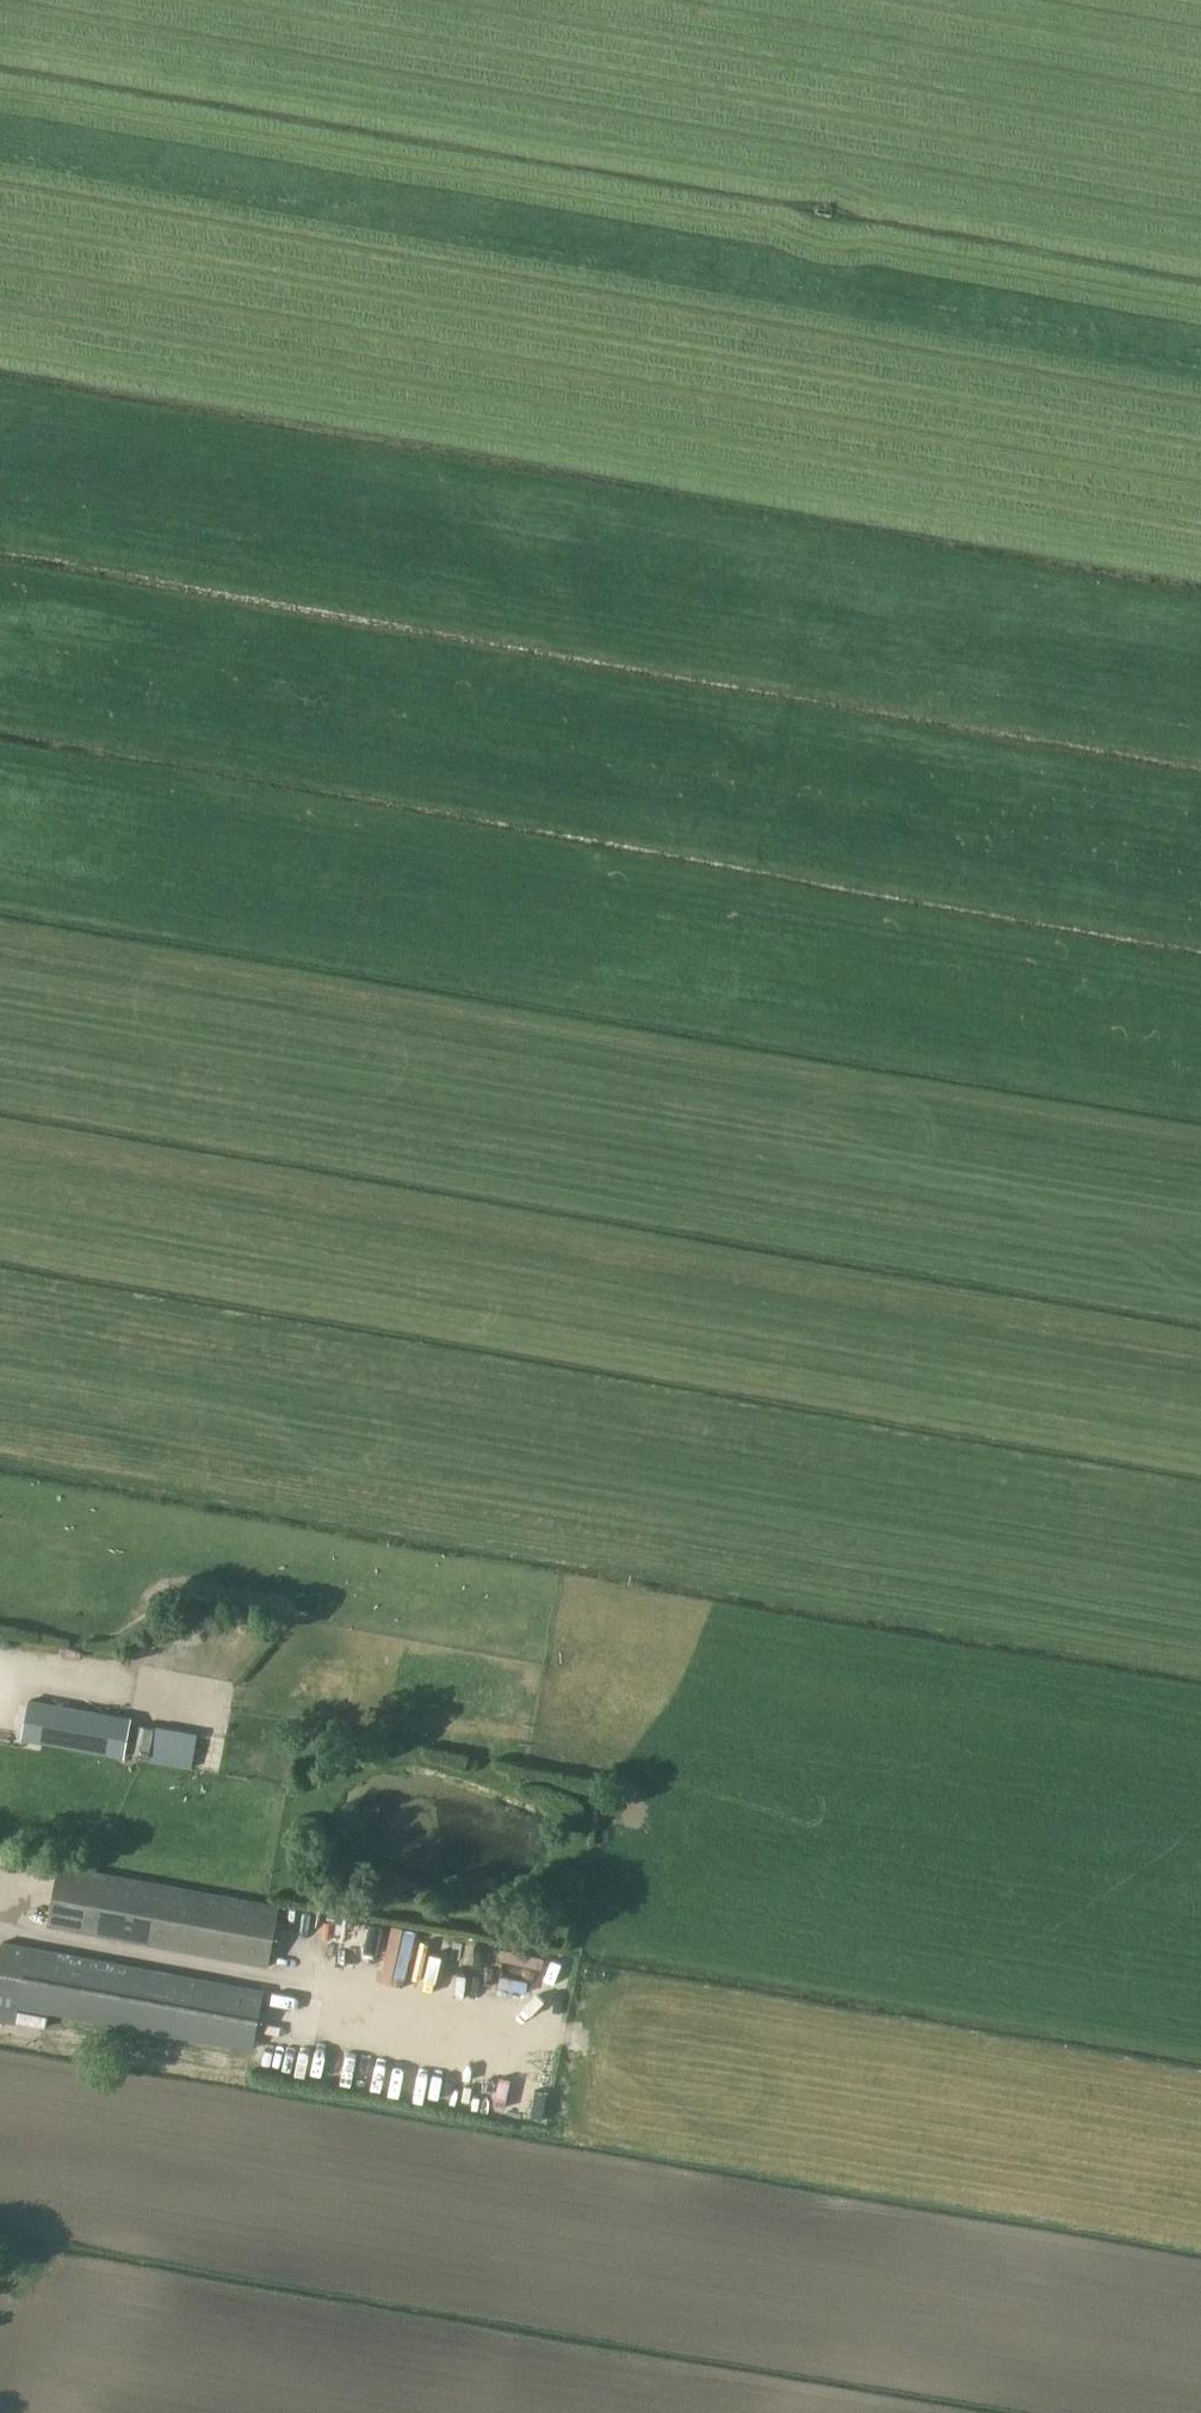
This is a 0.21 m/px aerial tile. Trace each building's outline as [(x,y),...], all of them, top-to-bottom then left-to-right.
[(29,1700),(22,1739),(124,1757),(130,1718),(29,1700)] [(140,1726),(135,1754),(149,1756),(154,1728),(140,1726)] [(157,1729),(151,1761),(192,1769),(198,1737),(197,1736),(157,1729)] [(60,1865),(49,1926),(268,1967),(280,1906),(60,1865)] [(15,2023),(19,2006),(253,2049),(264,1990),(3,1942),(0,1961),(0,2021),(15,2023)]
